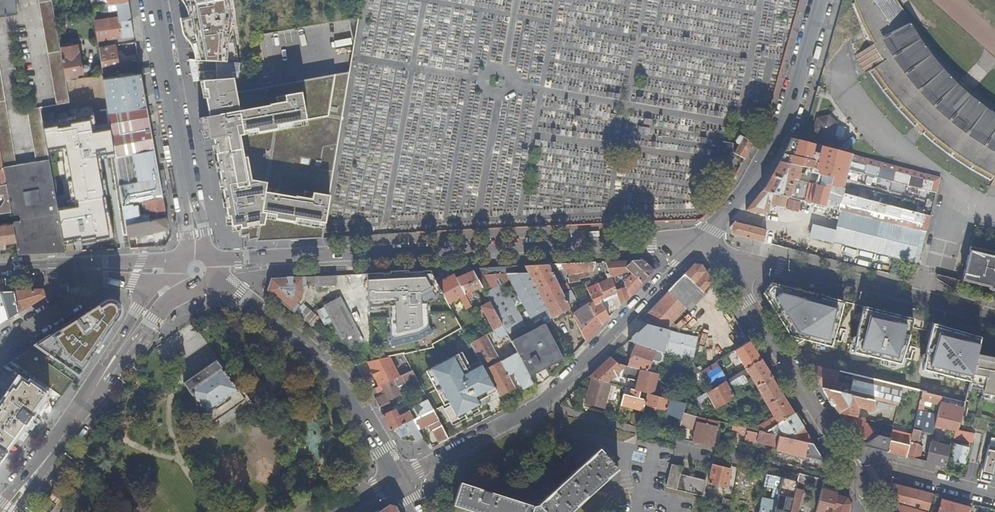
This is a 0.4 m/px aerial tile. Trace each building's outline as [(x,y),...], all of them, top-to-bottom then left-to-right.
[(20,11),(18,0),(0,0),(0,14),(20,11)] [(69,102),(66,81),(60,47),(51,0),(38,0),(56,104),(69,102)] [(199,62),(229,63),(238,64),(227,0),(188,0),(199,62)] [(986,106),(970,93),(966,98),(953,87),(957,82),(943,68),(928,52),(923,47),(907,26),(893,6),(879,15),(872,0),(854,0),(855,4),(851,5),(855,17),(862,32),(866,30),(869,35),(865,38),(870,46),(880,63),(881,64),(869,72),(877,84),(889,98),(901,112),(911,123),(933,143),(954,159),(973,171),(991,180),(994,171),(994,113),(986,106)] [(879,15),(893,6),(889,0),(872,0),(879,15)] [(988,101),(958,74),(954,71),(936,51),(918,30),(897,1),(896,0),(889,0),(893,6),(907,26),(923,47),(928,52),(943,68),(957,82),(970,93),(986,106),(994,113),(994,106),(988,101)] [(134,36),(127,1),(108,4),(109,12),(117,10),(119,18),(112,19),(94,21),(97,42),(134,36)] [(102,12),(101,5),(95,6),(92,6),(94,17),(103,16),(102,12)] [(355,42),(359,20),(349,18),(348,25),(355,42)] [(60,47),(66,81),(72,80),(71,75),(83,72),(78,44),(60,47)] [(120,69),(116,45),(99,48),(102,72),(120,69)] [(865,73),(880,63),(870,46),(854,56),(865,73)] [(199,62),(189,61),(193,82),(205,81),(228,79),(229,63),(199,62)] [(248,64),(229,63),(228,79),(234,79),(246,78),(248,64)] [(323,238),(350,70),(236,92),(234,79),(228,79),(205,81),(212,116),(200,119),(205,142),(217,139),(230,205),(234,229),(241,229),(242,234),(249,234),(249,239),(256,239),(256,242),(323,238)] [(147,106),(140,72),(103,77),(109,111),(147,106)] [(95,250),(130,248),(128,235),(126,223),(123,204),(109,111),(103,77),(103,75),(72,80),(66,81),(69,102),(95,250)] [(966,98),(970,93),(957,82),(953,87),(966,98)] [(56,252),(31,109),(28,109),(37,161),(17,164),(3,83),(0,83),(0,145),(11,210),(13,223),(16,240),(19,254),(56,252)] [(66,252),(95,250),(69,102),(56,104),(41,107),(66,252)] [(142,200),(163,196),(147,106),(109,111),(123,204),(132,202),(142,200)] [(56,252),(66,252),(41,107),(31,109),(56,252)] [(746,138),(749,133),(743,130),(740,135),(746,138)] [(734,153),(745,159),(756,139),(753,137),(751,135),(750,131),(749,133),(746,138),(740,135),(738,136),(735,140),(736,143),(739,144),(734,153)] [(787,198),(836,210),(839,197),(811,190),(812,184),(800,181),(799,186),(794,185),(795,183),(792,182),(793,179),(798,180),(801,167),(813,170),(820,172),(819,175),(817,183),(844,190),(848,172),(901,184),(936,193),(940,177),(860,157),(809,145),(810,144),(790,139),(787,147),(780,162),(771,179),(765,188),(763,192),(787,198)] [(730,152),(732,143),(724,141),(723,145),(718,144),(716,153),(729,156),(730,152)] [(11,210),(0,145),(0,212),(11,210)] [(787,198),(763,192),(746,211),(766,215),(768,214),(769,211),(776,212),(778,206),(785,208),(787,198)] [(921,231),(926,232),(929,216),(918,213),(851,197),(843,194),(839,210),(840,211),(875,219),(921,231)] [(927,213),(930,214),(935,195),(932,195),(931,200),(927,199),(925,207),(929,208),(927,213)] [(126,223),(166,216),(163,196),(142,200),(143,203),(146,202),(147,213),(134,215),(132,202),(123,204),(126,223)] [(872,253),(893,258),(918,264),(926,232),(921,231),(875,219),(840,211),(838,219),(835,231),(832,243),(844,246),(872,253)] [(128,235),(168,227),(166,216),(126,223),(128,235)] [(737,223),(736,221),(730,228),(732,235),(769,244),(772,231),(737,223)] [(16,240),(13,223),(0,225),(0,243),(16,240)] [(835,231),(813,226),(810,237),(832,243),(835,231)] [(868,269),(889,274),(893,258),(872,253),(844,246),(843,251),(840,262),(868,269)] [(961,281),(988,287),(988,288),(988,289),(989,290),(994,291),(994,253),(970,246),(961,281)] [(618,295),(621,305),(654,270),(643,260),(603,262),(604,267),(606,274),(611,274),(628,270),(632,274),(627,279),(625,278),(623,280),(623,281),(614,284),(618,295)] [(561,291),(568,289),(567,279),(569,279),(570,283),(580,282),(579,279),(589,277),(588,272),(592,271),(595,266),(595,262),(563,264),(548,265),(561,291)] [(542,322),(569,308),(564,297),(561,291),(548,265),(523,266),(472,268),(482,287),(490,302),(502,326),(507,335),(525,325),(514,306),(510,298),(508,294),(503,296),(498,285),(508,280),(517,296),(521,303),(531,321),(540,317),(542,322)] [(694,265),(668,291),(678,301),(694,284),(699,289),(696,293),(699,296),(700,296),(703,292),(712,283),(702,266),(694,265)] [(462,290),(469,302),(470,305),(472,304),(471,301),(473,300),(468,292),(482,287),(472,268),(464,269),(467,274),(457,279),(462,290)] [(336,275),(315,277),(315,286),(337,285),(336,275)] [(437,284),(448,302),(462,295),(466,304),(469,302),(462,290),(457,279),(455,275),(437,284)] [(954,290),(955,291),(957,282),(958,280),(953,279),(952,286),(945,282),(946,277),(937,275),(936,279),(954,290)] [(428,342),(428,298),(434,298),(434,276),(367,277),(368,308),(388,307),(389,342),(428,342)] [(267,290),(293,312),(298,305),(298,304),(301,300),(302,293),(302,286),(306,286),(306,277),(271,279),(267,290)] [(952,286),(953,279),(946,277),(945,282),(952,286)] [(597,319),(602,324),(609,317),(602,302),(612,298),(618,295),(614,284),(612,278),(608,279),(587,287),(593,301),(594,305),(597,319)] [(678,301),(686,308),(687,309),(699,296),(696,293),(699,289),(694,284),(678,301)] [(568,289),(561,291),(564,297),(572,295),(569,289),(568,289)] [(0,292),(8,320),(45,297),(43,290),(0,292)] [(668,291),(646,315),(666,329),(686,308),(678,301),(668,291)] [(779,291),(764,293),(797,346),(834,348),(841,335),(849,307),(779,291)] [(8,320),(0,292),(0,325),(8,320)] [(473,295),(478,305),(485,301),(480,292),(473,295)] [(612,298),(617,309),(621,305),(618,295),(612,298)] [(514,306),(521,303),(517,296),(510,298),(514,306)] [(341,297),(336,300),(335,297),(323,303),(326,309),(332,321),(341,340),(345,338),(350,348),(364,341),(341,297)] [(95,304),(28,350),(71,380),(112,313),(112,310),(111,306),(108,302),(104,300),(99,301),(95,304)] [(574,316),(586,341),(602,324),(597,319),(594,305),(593,301),(574,316)] [(502,326),(490,302),(480,307),(493,331),(502,326)] [(325,324),(332,321),(326,309),(319,313),(325,324)] [(915,321),(869,311),(863,333),(859,355),(904,364),(910,344),(915,321)] [(666,329),(646,315),(646,325),(666,330),(666,329)] [(517,352),(526,370),(543,361),(546,367),(563,358),(544,322),(510,341),(517,352)] [(666,330),(646,325),(629,341),(637,344),(661,352),(663,353),(667,338),(669,331),(666,330)] [(493,331),(486,334),(493,347),(509,338),(507,335),(502,326),(493,331)] [(970,379),(975,358),(980,338),(934,326),(925,369),(970,379)] [(698,338),(669,331),(667,338),(663,353),(692,363),(698,338)] [(486,334),(470,343),(484,370),(500,361),(493,347),(486,334)] [(760,360),(749,342),(734,351),(745,369),(760,360)] [(661,352),(637,344),(627,367),(647,372),(651,360),(658,363),(660,361),(662,356),(661,352)] [(28,350),(2,367),(22,381),(43,396),(47,399),(51,408),(71,380),(28,350)] [(517,352),(500,361),(508,374),(514,371),(523,388),(533,383),(526,370),(517,352)] [(397,377),(388,357),(368,361),(379,386),(397,377)] [(616,364),(610,358),(588,378),(590,379),(610,384),(625,388),(627,379),(637,382),(634,390),(647,394),(657,396),(662,376),(654,374),(647,372),(627,367),(616,364)] [(968,386),(982,389),(980,396),(994,399),(994,362),(975,358),(970,379),(968,386)] [(212,423),(245,399),(216,359),(184,383),(212,423)] [(651,360),(647,372),(654,374),(658,363),(651,360)] [(771,378),(760,360),(745,369),(756,386),(771,378)] [(484,370),(495,390),(498,396),(515,387),(508,374),(500,361),(484,370)] [(725,381),(726,380),(716,363),(701,372),(711,390),(725,381)] [(727,379),(731,390),(748,384),(741,364),(733,367),(736,376),(727,379)] [(807,365),(823,389),(824,389),(834,391),(839,372),(809,365),(807,365)] [(422,390),(412,370),(397,377),(379,386),(374,388),(377,393),(383,390),(385,394),(375,399),(379,408),(389,403),(390,403),(393,401),(392,399),(401,395),(398,390),(401,389),(400,386),(405,383),(406,385),(414,382),(416,386),(413,387),(416,393),(422,390)] [(874,401),(898,407),(902,391),(902,387),(886,383),(846,374),(845,378),(853,380),(849,395),(874,401)] [(766,404),(782,395),(771,378),(756,386),(756,387),(761,396),(766,404)] [(610,384),(590,379),(584,404),(604,409),(610,384)] [(1,463),(7,454),(4,451),(7,447),(20,429),(23,425),(26,426),(33,417),(30,415),(43,396),(22,381),(0,412),(0,462),(1,463)] [(715,409),(734,398),(725,381),(711,390),(707,393),(715,409)] [(834,407),(838,414),(855,417),(856,410),(858,404),(860,404),(860,408),(867,410),(867,412),(870,413),(874,401),(849,395),(834,391),(824,389),(823,389),(834,407)] [(623,395),(620,406),(642,411),(644,404),(647,394),(634,390),(631,390),(629,396),(623,395)] [(751,394),(749,390),(741,394),(744,399),(751,394)] [(920,400),(939,405),(941,396),(922,392),(920,400)] [(666,410),(668,399),(657,396),(647,394),(644,404),(666,410)] [(787,418),(794,414),(791,410),(782,395),(766,404),(773,417),(757,426),(759,430),(758,431),(759,431),(764,432),(771,427),(787,418)] [(938,411),(934,427),(955,431),(963,408),(965,402),(941,396),(939,405),(938,411)] [(665,413),(681,422),(684,413),(686,403),(669,398),(668,399),(666,410),(665,413)] [(413,420),(423,415),(420,410),(407,417),(408,418),(403,420),(398,409),(383,415),(390,430),(394,429),(413,420)] [(446,441),(449,440),(433,410),(423,415),(413,420),(418,429),(429,423),(440,444),(446,441)] [(855,417),(864,420),(868,420),(870,413),(867,412),(856,410),(855,417)] [(906,457),(920,460),(922,448),(918,444),(921,431),(933,434),(934,427),(938,411),(933,410),(932,413),(918,410),(912,435),(908,450),(906,457)] [(693,442),(712,447),(718,421),(700,417),(684,413),(681,422),(680,426),(683,426),(695,429),(693,442)] [(800,440),(812,443),(794,414),(787,418),(771,427),(764,432),(779,435),(800,440)] [(855,441),(861,445),(878,435),(876,433),(873,435),(864,420),(855,417),(838,414),(855,441)] [(415,441),(422,437),(418,429),(413,420),(394,429),(399,437),(410,432),(415,441)] [(20,429),(7,447),(10,449),(15,443),(23,431),(20,429)] [(887,452),(906,457),(908,450),(912,435),(892,430),(890,438),(887,452)] [(23,431),(15,443),(21,447),(29,435),(23,431)] [(776,446),(779,435),(764,432),(759,431),(758,431),(758,434),(746,431),(744,439),(756,442),(760,443),(776,446)] [(954,439),(972,442),(973,437),(955,434),(954,439)] [(811,449),(812,443),(800,440),(779,435),(776,446),(775,450),(796,455),(809,458),(811,449)] [(861,445),(887,452),(890,438),(879,435),(878,435),(861,445)] [(926,462),(945,466),(947,459),(950,450),(951,447),(931,442),(926,462)] [(954,444),(950,459),(964,463),(965,457),(968,445),(961,443),(960,446),(954,444)] [(989,445),(983,470),(992,473),(994,463),(994,447),(989,445)] [(597,446),(577,465),(579,467),(538,504),(538,505),(533,507),(532,506),(460,483),(452,506),(470,511),(571,511),(618,469),(609,459),(597,446)] [(81,458),(86,461),(91,454),(86,450),(81,458)] [(667,488),(703,497),(706,480),(681,474),(682,467),(673,465),(667,488)] [(732,470),(713,465),(709,483),(727,488),(732,470)] [(784,478),(766,475),(758,511),(775,511),(784,478)] [(820,486),(821,479),(810,476),(809,477),(808,483),(820,486)] [(894,503),(925,511),(927,511),(932,494),(890,483),(887,491),(894,503)] [(803,491),(795,489),(790,511),(798,511),(803,491)] [(850,503),(847,498),(837,495),(837,493),(822,489),(816,511),(848,511),(850,503)] [(732,501),(724,499),(722,511),(730,511),(732,501)] [(956,504),(942,500),(938,511),(954,511),(956,504)] [(80,510),(68,502),(62,511),(79,511),(80,510)] [(894,503),(900,511),(925,511),(894,503)]
